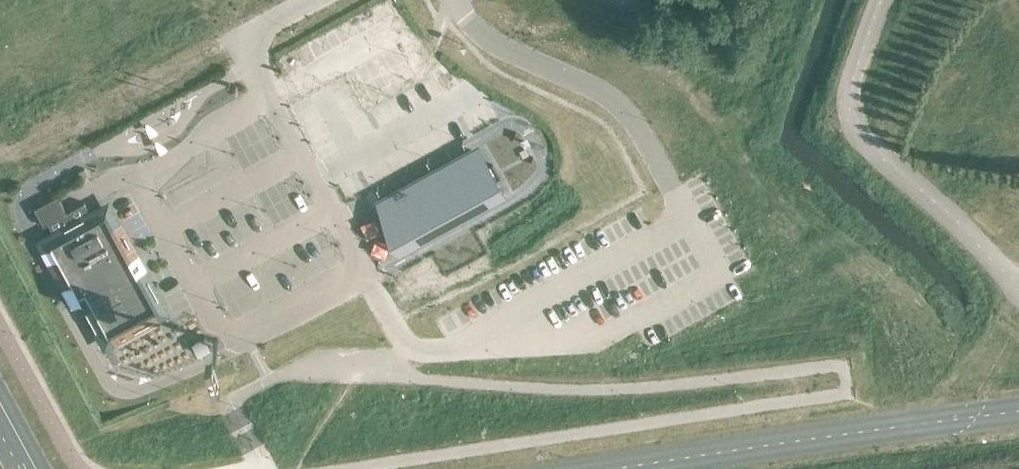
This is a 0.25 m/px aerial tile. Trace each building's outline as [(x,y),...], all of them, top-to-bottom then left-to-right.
[(410,189),(380,205),(405,250),(503,197),(478,152),(462,160),(460,156),(452,160),(455,165),(424,182),(421,177),(408,185),(410,189)] [(66,212),(57,196),(35,208),(44,225),(66,212)] [(138,256),(134,258),(107,209),(47,241),(50,247),(47,249),(52,259),(56,257),(71,284),(67,286),(77,303),(84,299),(107,341),(114,337),(119,346),(161,323),(156,314),(162,310),(140,270),(144,268),(138,256)]
